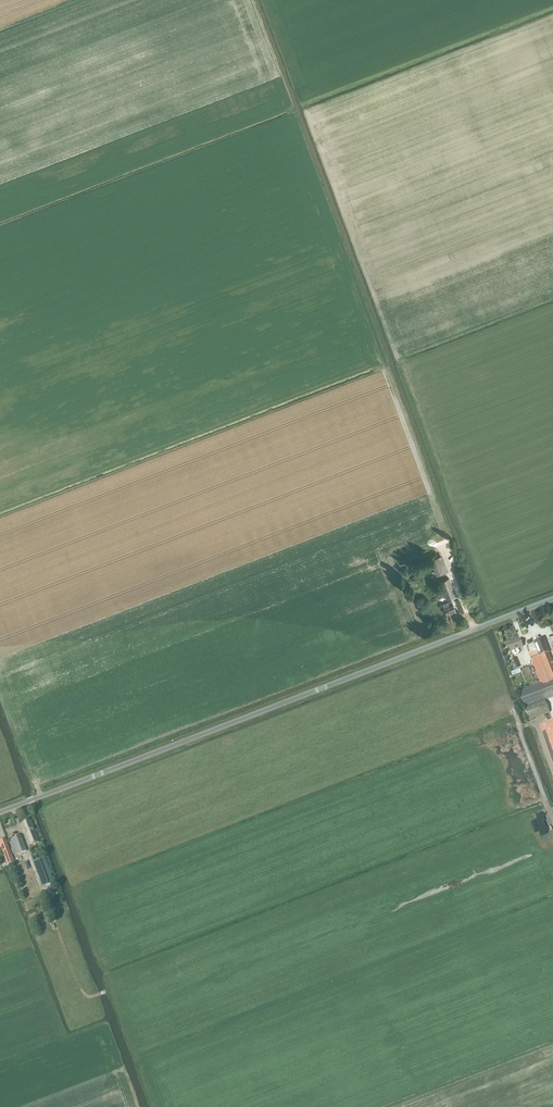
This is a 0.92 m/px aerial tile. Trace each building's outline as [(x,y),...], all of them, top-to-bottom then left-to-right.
[(437,575),(449,570),(443,555),(430,559),(437,575)] [(463,593),(469,591),(462,573),(456,575),(463,593)] [(444,588),(429,594),(432,602),(448,596),(444,588)] [(450,619),(453,618),(453,617),(454,616),(453,614),(456,613),(452,600),(443,604),(449,618),(450,619)] [(518,691),(524,708),(552,697),(552,682),(552,681),(552,663),(549,652),(543,638),(533,643),(537,651),(532,653),(529,654),(540,683),(518,691)] [(510,651),(523,647),(519,639),(507,644),(510,651)] [(512,669),(518,667),(515,659),(509,662),(512,669)] [(552,722),(550,723),(539,726),(552,767),(552,722)] [(31,820),(21,824),(28,843),(38,839),(35,831),(38,830),(35,822),(32,823),(31,820)] [(15,856),(26,852),(20,836),(9,840),(15,856)] [(6,866),(8,865),(14,862),(5,840),(0,842),(0,845),(7,862),(2,864),(3,867),(6,866)] [(44,857),(33,861),(43,887),(51,884),(53,891),(57,889),(44,857)]
